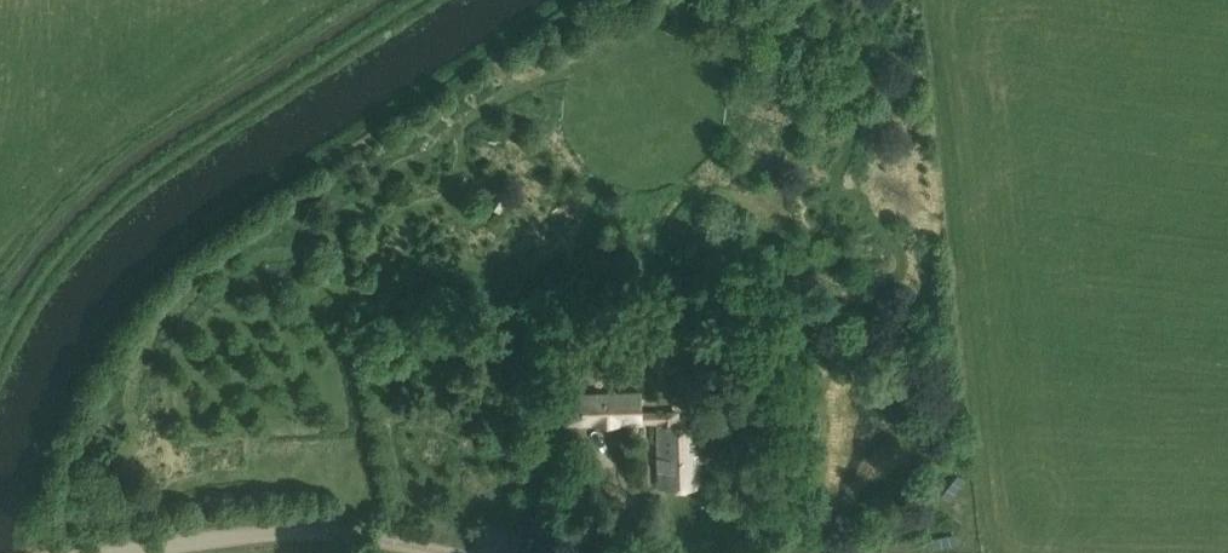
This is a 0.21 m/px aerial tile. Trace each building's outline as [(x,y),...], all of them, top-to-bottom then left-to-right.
[(698,419),(677,420),(676,412),(641,412),(641,392),(583,393),(584,423),(660,421),(661,486),(699,485),(698,419)]
